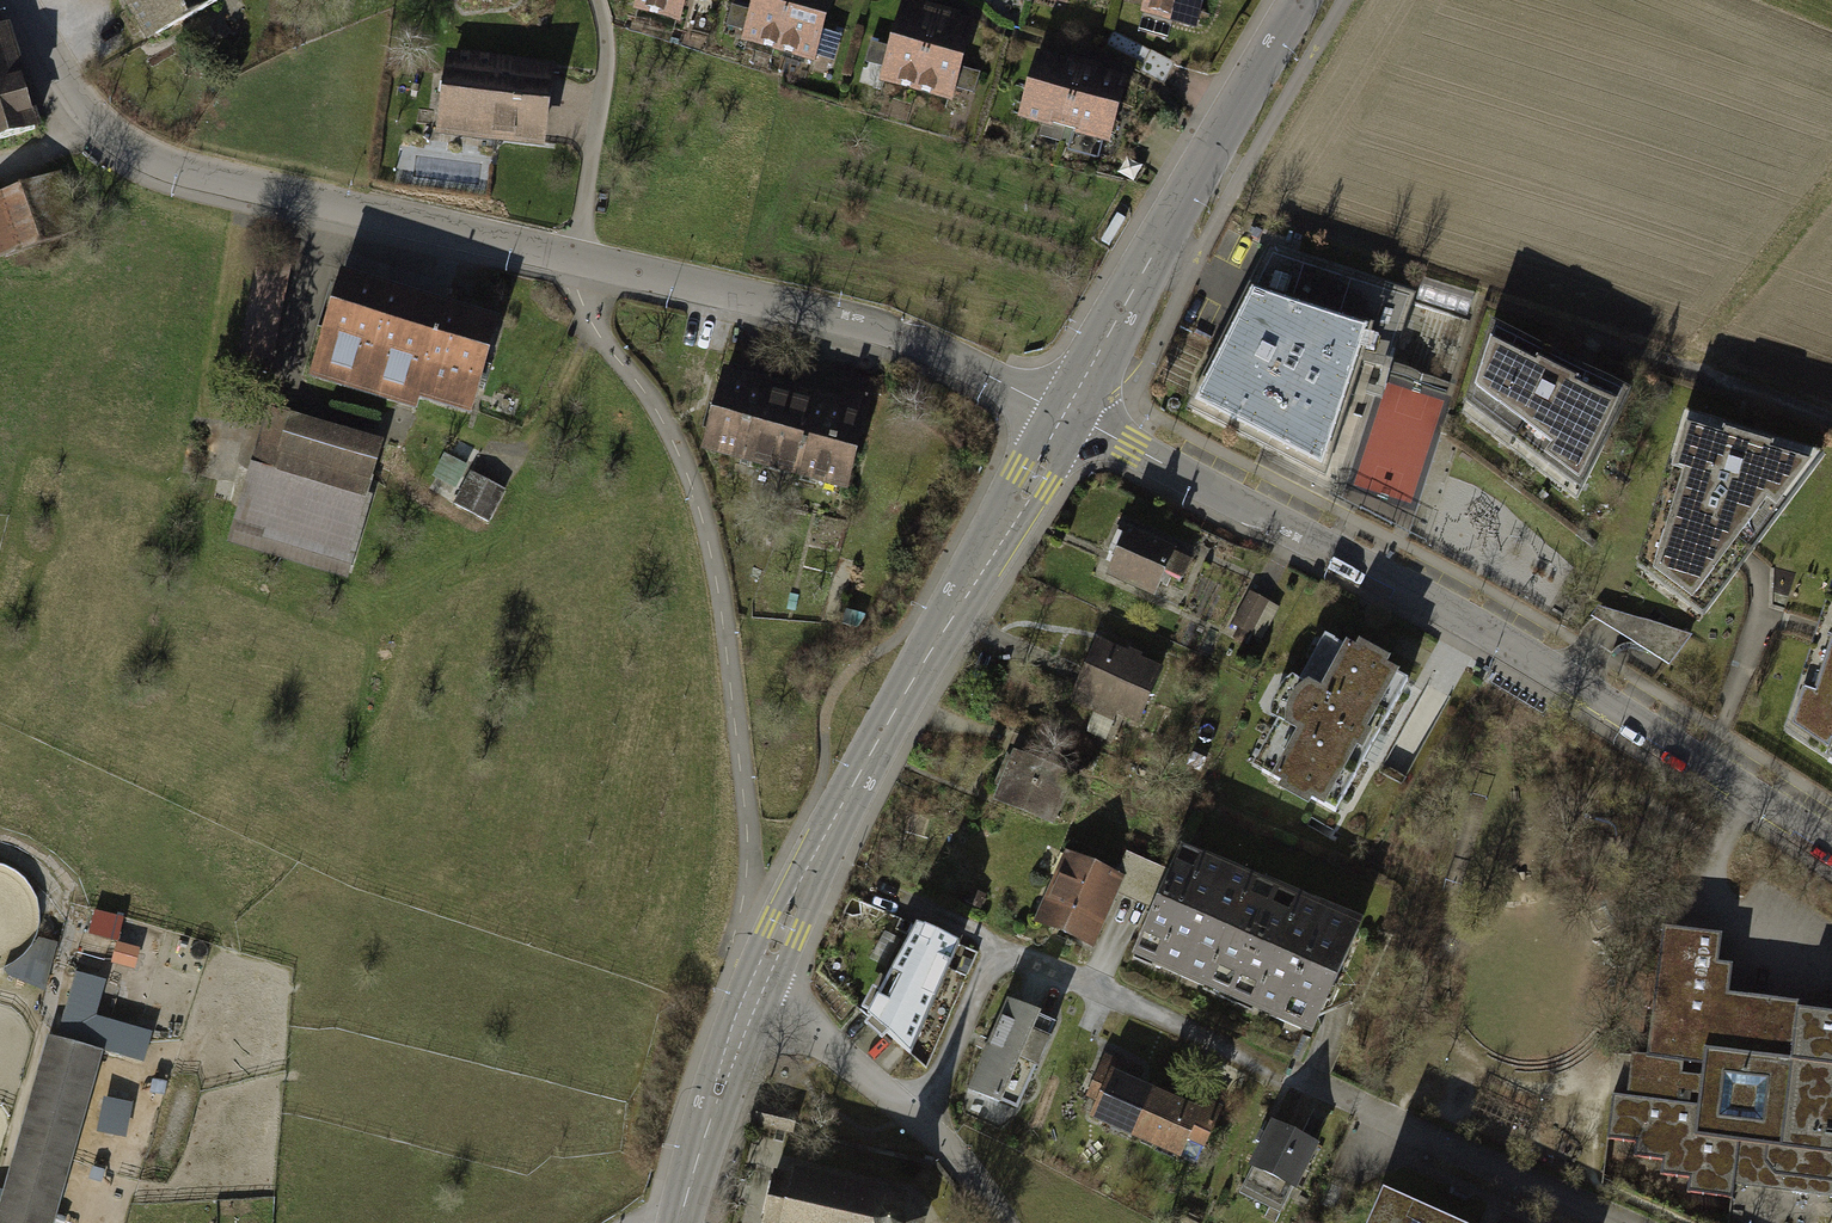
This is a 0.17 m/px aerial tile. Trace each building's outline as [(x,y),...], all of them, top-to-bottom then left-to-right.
[(142,43),(216,0),(117,0),(142,43)] [(635,7),(677,18),(682,0),(637,0),(635,7)] [(777,48),(790,0),(753,0),(743,38),(777,48)] [(777,48),(813,57),(828,0),(790,0),(777,48)] [(1142,10),(1195,24),(1201,0),(1145,0),(1142,10)] [(881,77),(916,86),(935,15),(923,11),(901,5),(881,77)] [(950,19),(935,15),(916,86),(949,95),(969,24),(950,19)] [(39,127),(7,23),(0,25),(0,139),(39,127)] [(551,64),(441,49),(430,134),(540,148),(551,64)] [(1019,115),(1063,127),(1079,69),(1063,65),(1035,57),(1019,115)] [(1094,73),(1079,69),(1063,127),(1108,139),(1124,81),(1094,73)] [(58,173),(0,194),(0,259),(73,233),(56,185),(62,183),(58,173)] [(1120,219),(1113,214),(1096,240),(1104,245),(1120,219)] [(1405,300),(1272,257),(1198,405),(1320,467),(1357,353),(1386,363),(1405,300)] [(500,323),(335,271),(300,379),(411,414),(415,402),(469,420),(500,323)] [(1539,356),(1491,333),(1466,402),(1573,482),(1616,397),(1579,378),(1576,385),(1535,364),(1539,356)] [(841,488),(862,409),(833,401),(721,371),(700,450),(841,488)] [(842,371),(833,401),(862,409),(868,392),(879,396),(881,388),(870,385),(872,380),(842,371)] [(293,422),(296,411),(267,403),(256,439),(227,540),(348,575),(371,495),(359,491),(372,444),(293,422)] [(1716,438),(1681,427),(1647,544),(1658,548),(1650,571),(1696,606),(1803,465),(1764,452),(1766,446),(1718,432),(1716,438)] [(503,490),(469,472),(454,502),(487,519),(503,490)] [(1124,530),(1105,573),(1152,595),(1162,574),(1172,552),(1124,530)] [(1188,559),(1172,552),(1162,574),(1177,581),(1188,559)] [(1813,645),(1822,646),(1815,668),(1806,667),(1787,726),(1824,751),(1827,744),(1831,747),(1831,587),(1813,645)] [(1266,603),(1247,593),(1231,625),(1249,634),(1266,603)] [(1690,634),(1596,605),(1590,616),(1667,665),(1690,634)] [(1355,652),(1333,640),(1308,687),(1299,682),(1290,686),(1281,697),(1277,710),(1278,720),(1286,725),(1261,771),(1283,783),(1279,790),(1305,804),(1309,798),(1334,811),(1405,680),(1382,667),(1385,661),(1359,646),(1355,652)] [(1094,642),(1068,698),(1094,710),(1098,702),(1136,719),(1158,670),(1094,642)] [(1051,739),(1016,726),(1010,741),(1045,754),(1051,739)] [(1063,775),(1007,754),(999,775),(1005,777),(997,798),(1047,817),(1063,775)] [(1354,925),(1175,846),(1164,871),(1147,909),(1124,962),(1304,1041),(1354,925)] [(1085,954),(1112,894),(1120,878),(1110,874),(1060,851),(1025,926),(1085,954)] [(1110,874),(1120,878),(1112,894),(1147,909),(1164,871),(1120,853),(1110,874)] [(982,895),(969,890),(964,901),(977,907),(982,895)] [(960,946),(916,926),(866,1016),(909,1056),(960,946)] [(1661,927),(1646,1054),(1631,1052),(1626,1094),(1612,1093),(1606,1140),(1635,1143),(1633,1157),(1661,1161),(1660,1175),(1688,1178),(1687,1193),(1733,1198),(1734,1185),(1737,1163),(1765,1167),(1767,1165),(1774,1175),(1831,1182),(1831,1014),(1799,1010),(1799,1002),(1729,993),(1732,965),(1718,963),(1722,935),(1661,927)] [(101,935),(81,928),(72,952),(93,959),(101,935)] [(44,987),(55,945),(33,940),(29,947),(23,954),(13,962),(2,968),(44,987)] [(105,982),(75,974),(57,1037),(102,1050),(142,1061),(151,1031),(96,1015),(105,982)] [(1007,1003),(971,1091),(1016,1110),(1052,1022),(1007,1003)] [(102,1050),(57,1037),(47,1035),(3,1191),(0,1190),(0,1222),(53,1222),(102,1050)] [(1095,1076),(1106,1081),(1109,1073),(1118,1077),(1123,1065),(1104,1057),(1095,1076)] [(1091,1116),(1136,1134),(1154,1092),(1127,1081),(1118,1077),(1109,1073),(1106,1081),(1091,1116)] [(99,1124),(128,1130),(135,1095),(106,1090),(99,1124)] [(1190,1107),(1154,1092),(1136,1134),(1196,1159),(1218,1107),(1206,1102),(1194,1097),(1190,1107)] [(1313,1144),(1271,1123),(1239,1188),(1281,1208),(1313,1144)] [(1774,1175),(1767,1165),(1765,1167),(1737,1163),(1734,1185),(1756,1187),(1831,1196),(1831,1182),(1774,1175)] [(790,1174),(787,1184),(774,1181),(770,1199),(765,1222),(922,1222),(905,1199),(790,1174)] [(1377,1193),(1366,1217),(1380,1222),(1447,1222),(1377,1193)]
